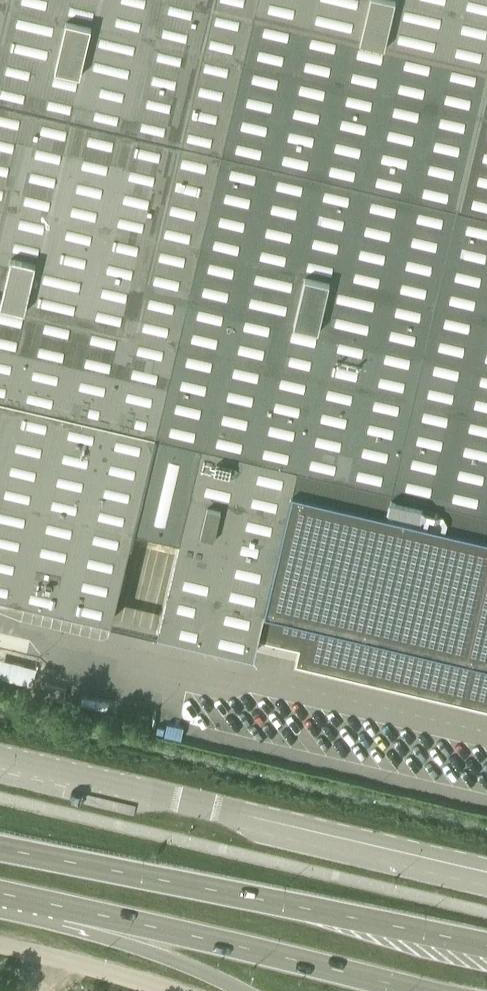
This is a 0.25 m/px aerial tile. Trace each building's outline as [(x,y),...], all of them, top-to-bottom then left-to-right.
[(116,619),(138,525),(183,537),(159,639),(257,663),(262,644),(299,652),(297,667),(486,711),(486,0),(0,0),(0,592),(116,619)] [(34,682),(38,666),(4,659),(0,675),(34,682)] [(65,701),(67,688),(45,684),(43,697),(65,701)]
